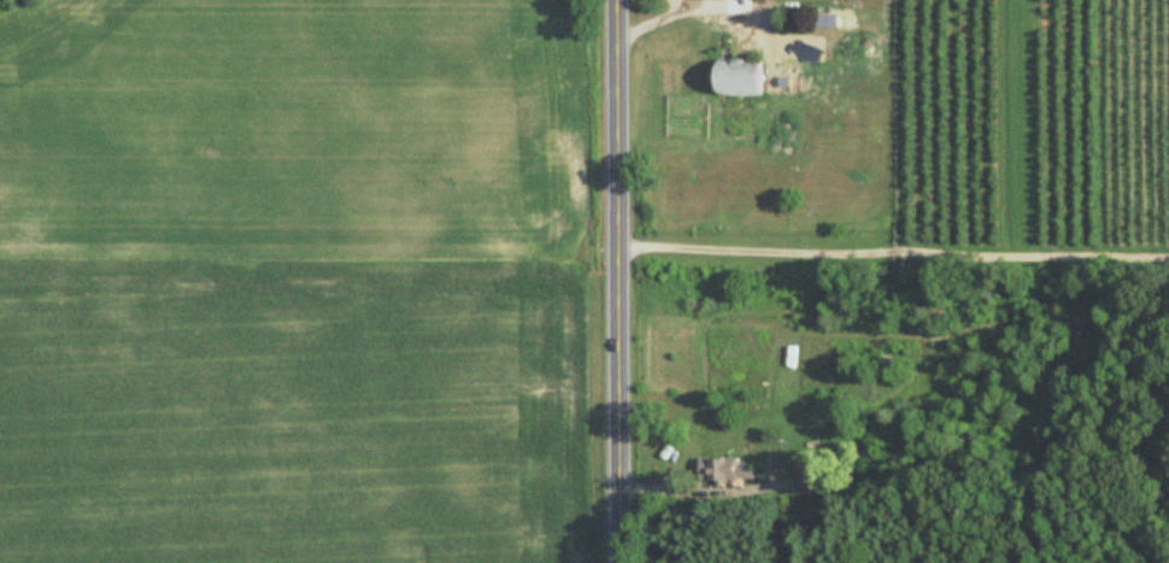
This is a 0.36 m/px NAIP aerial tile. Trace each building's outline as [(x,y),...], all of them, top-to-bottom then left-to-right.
[(746,69),(746,62),(718,62),(718,96),(762,96),(762,69),(746,69)] [(700,458),(700,482),(754,482),(754,458),(700,458)] [(796,495),(818,495),(818,465),(796,465),(796,495)]
